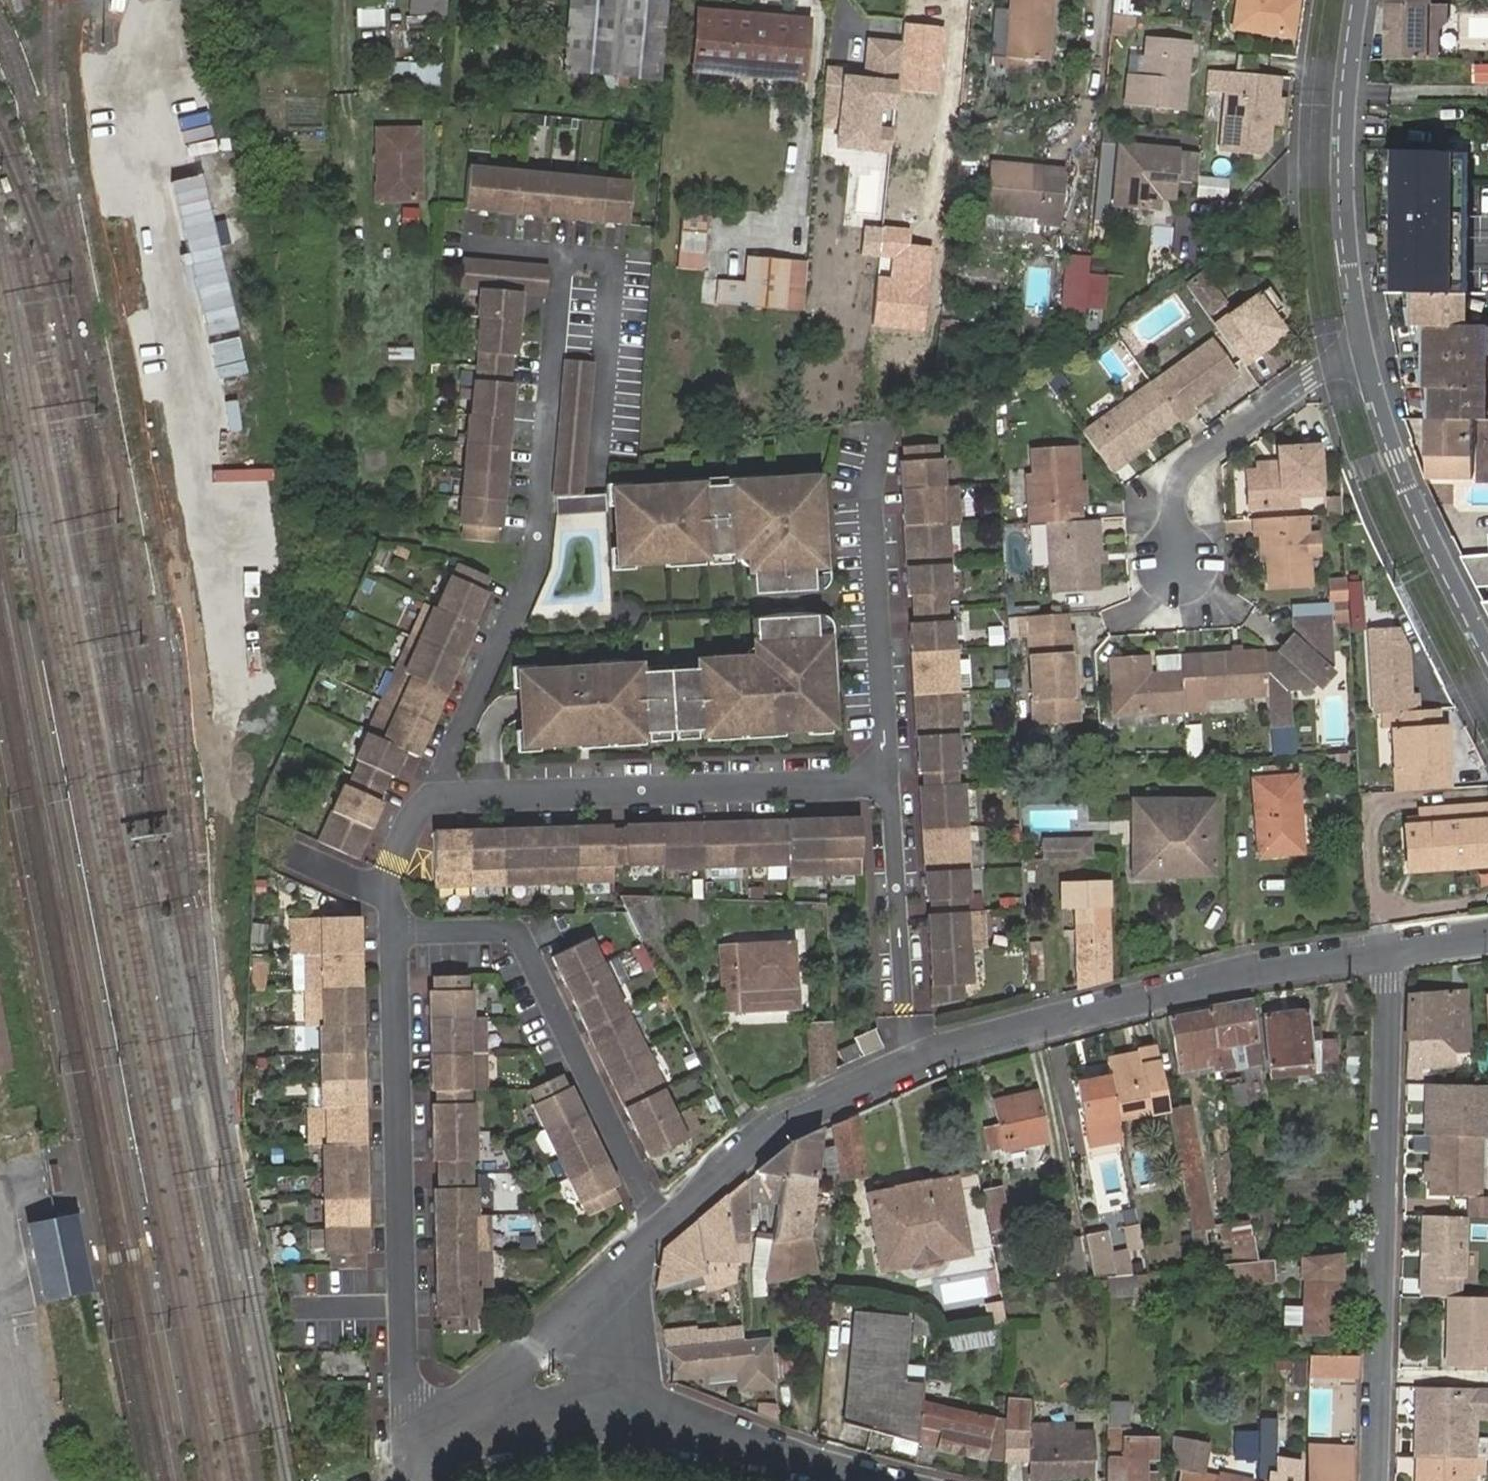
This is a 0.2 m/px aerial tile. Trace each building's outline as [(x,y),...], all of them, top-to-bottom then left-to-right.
[(408,13),(446,15),(447,0),(409,0),(408,13)] [(559,73),(657,81),(665,0),(565,0),(559,73)] [(1011,5),(997,3),(991,68),(1025,72),(1025,58),(1048,61),(1053,0),(1012,0),(1011,5)] [(1133,0),(1115,0),(1114,10),(1131,12),(1133,0)] [(1210,2),(1194,0),(1193,19),(1208,21),(1210,2)] [(1239,28),(1298,35),(1302,0),(1242,0),(1239,28)] [(1431,6),(1389,6),(1388,61),(1438,62),(1439,34),(1450,24),(1450,6),(1431,6)] [(386,27),(387,8),(359,7),(358,26),(386,27)] [(691,76),(801,83),(807,23),(697,14),(691,76)] [(1146,40),(1142,76),(1127,75),(1123,107),(1182,112),(1188,43),(1146,40)] [(901,47),(870,44),(866,82),(846,80),(846,72),(830,70),(824,127),(838,129),(836,147),(891,153),(901,47)] [(358,80),(359,92),(441,91),(442,63),(379,62),(380,79),(358,80)] [(1469,63),(1469,83),(1487,83),(1487,63),(1469,63)] [(1228,72),(1207,70),(1205,90),(1226,92),(1228,72)] [(1236,72),(1228,72),(1226,92),(1221,151),(1261,154),(1272,142),(1274,124),(1275,114),(1278,113),(1280,96),(1282,76),(1257,74),(1236,72)] [(1275,114),(1274,124),(1283,125),(1286,97),(1280,96),(1278,113),(1275,114)] [(377,128),(379,197),(419,196),(418,127),(377,128)] [(1441,134),(1440,152),(1474,153),(1474,135),(1441,134)] [(1179,149),(1119,143),(1113,206),(1157,211),(1159,195),(1175,196),(1179,149)] [(1464,295),(1474,153),(1387,150),(1381,293),(1464,295)] [(1186,151),(1184,172),(1198,173),(1200,152),(1186,151)] [(988,212),(1039,216),(1039,224),(1061,226),(1065,172),(992,165),(988,212)] [(496,168),(468,166),(465,210),(492,212),(496,168)] [(524,170),(496,168),(492,212),(520,214),(524,170)] [(550,173),(524,170),(520,214),(547,217),(550,173)] [(578,176),(550,173),(547,217),(574,219),(578,176)] [(1222,194),(1222,177),(1200,175),(1198,192),(1222,194)] [(605,178),(578,176),(574,219),(601,222),(605,178)] [(1230,177),(1222,177),(1222,194),(1228,194),(1230,177)] [(632,181),(605,178),(601,222),(628,224),(632,181)] [(420,224),(421,207),(403,206),(402,223),(420,224)] [(679,251),(704,253),(707,213),(682,211),(679,251)] [(703,253),(679,251),(677,268),(702,270),(703,253)] [(786,260),(747,256),(745,281),(718,279),(716,304),(782,309),(786,260)] [(806,261),(786,260),(782,309),(802,311),(806,261)] [(549,268),(463,261),(461,288),(481,289),(522,293),(546,295),(549,268)] [(1084,305),(1088,263),(1066,262),(1064,304),(1084,305)] [(1224,301),(1204,273),(1189,284),(1206,308),(1224,301)] [(1267,281),(1214,318),(1241,356),(1255,347),(1252,342),(1279,323),(1271,309),(1282,302),(1267,281)] [(522,293),(481,289),(478,319),(480,319),(519,322),(522,293)] [(1463,327),(1464,295),(1409,294),(1409,316),(1407,316),(1409,326),(1417,327),(1463,327)] [(519,322),(480,319),(477,353),(478,354),(477,367),(510,370),(511,357),(516,357),(519,322)] [(1282,329),(1279,323),(1252,342),(1255,347),(1282,329)] [(1421,337),(1421,357),(1483,358),(1484,328),(1463,327),(1417,327),(1419,337),(1421,337)] [(1213,333),(1152,376),(1177,411),(1180,415),(1193,406),(1189,399),(1204,388),(1201,384),(1208,379),(1211,383),(1236,365),(1213,333)] [(410,350),(385,350),(384,360),(410,360),(410,350)] [(1483,358),(1421,357),(1421,377),(1419,378),(1421,388),(1427,388),(1483,388),(1483,358)] [(565,361),(553,498),(572,497),(580,497),(592,364),(565,361)] [(1058,390),(1072,380),(1062,366),(1048,376),(1058,390)] [(510,370),(477,367),(476,381),(475,381),(471,415),(510,419),(514,385),(508,384),(510,370)] [(1152,376),(1083,425),(1111,465),(1124,455),(1120,450),(1143,433),(1177,411),(1152,376)] [(1204,388),(1211,383),(1208,379),(1201,384),(1204,388)] [(1483,388),(1427,388),(1427,408),(1425,408),(1427,418),(1470,420),(1482,420),(1483,388)] [(510,419),(471,415),(469,415),(467,444),(508,447),(510,419)] [(1427,418),(1423,418),(1423,441),(1429,441),(1429,457),(1423,457),(1424,480),(1468,483),(1470,420),(1427,418)] [(1148,438),(1143,433),(1120,450),(1124,455),(1148,438)] [(1277,465),(1254,466),(1244,467),(1247,504),(1293,501),(1292,491),(1319,489),(1316,442),(1276,443),(1277,457),(1277,465)] [(508,447),(467,444),(465,471),(505,474),(508,447)] [(899,463),(900,490),(905,490),(944,488),(942,461),(938,462),(938,447),(904,448),(903,463),(899,463)] [(1073,449),(1029,451),(1031,476),(1024,476),(1027,524),(1045,523),(1078,521),(1077,507),(1075,482),(1073,449)] [(1254,459),(1254,466),(1277,465),(1277,457),(1254,459)] [(505,474),(465,471),(462,498),(503,502),(505,474)] [(806,481),(614,493),(618,563),(666,560),(702,558),(737,556),(736,551),(749,550),(751,595),(812,592),(811,563),(819,563),(816,512),(808,512),(806,481)] [(944,488),(905,490),(907,512),(902,512),(903,527),(951,524),(960,523),(957,487),(944,488)] [(580,497),(572,497),(572,506),(585,505),(585,512),(605,512),(605,495),(580,497)] [(1340,496),(1326,497),(1327,514),(1341,513),(1340,496)] [(572,497),(553,498),(555,513),(585,512),(585,505),(572,506),(572,497)] [(503,502),(462,498),(459,526),(464,526),(462,541),(494,543),(496,529),(500,530),(503,502)] [(1306,529),(1305,511),(1252,514),(1253,533),(1257,533),(1258,533),(1264,532),(1265,555),(1265,556),(1267,585),(1309,583),(1307,549),(1306,529)] [(1078,521),(1045,523),(1049,594),(1097,591),(1095,564),(1099,564),(1098,554),(1096,520),(1078,521)] [(951,524),(903,527),(905,568),(952,565),(954,565),(951,524)] [(1316,528),(1306,529),(1307,549),(1317,549),(1316,528)] [(1463,556),(1478,587),(1487,586),(1487,554),(1463,556)] [(952,565),(905,568),(907,597),(913,597),(913,611),(950,608),(949,594),(953,595),(952,565)] [(490,579),(461,566),(455,579),(453,578),(438,611),(473,626),(474,627),(489,594),(484,592),(490,579)] [(1341,576),(1325,577),(1325,593),(1342,593),(1341,576)] [(1360,581),(1346,582),(1347,600),(1348,621),(1349,631),(1364,630),(1360,581)] [(1347,600),(1332,602),(1333,622),(1348,621),(1347,600)] [(438,611),(428,606),(413,639),(463,661),(468,649),(464,647),(473,626),(438,611)] [(950,608),(913,611),(914,624),(909,625),(911,654),(957,651),(955,621),(951,622),(950,608)] [(1065,614),(1048,615),(1049,635),(1066,634),(1065,614)] [(1007,638),(1027,637),(1032,721),(1070,719),(1067,656),(1073,656),(1072,634),(1066,634),(1049,635),(1048,615),(1006,617),(1007,638)] [(820,727),(819,697),(827,696),(824,645),(815,646),(814,617),(753,621),(755,666),(743,667),(743,662),(706,664),(707,668),(627,673),(627,668),(591,670),(591,677),(585,678),(584,675),(583,673),(581,672),(578,671),(520,674),(521,703),(523,745),(643,738),(642,735),(700,732),(700,735),(820,727)] [(1328,617),(1291,620),(1292,639),(1279,654),(1265,655),(1267,693),(1268,726),(1289,725),(1287,696),(1285,696),(1285,689),(1310,688),(1313,684),(1327,669),(1331,665),(1328,617)] [(474,627),(473,626),(464,647),(468,649),(477,629),(474,627)] [(1370,626),(1372,709),(1390,708),(1419,706),(1418,694),(1411,692),(1410,661),(1405,661),(1403,661),(1403,654),(1410,655),(1396,626),(1370,626)] [(1289,636),(1275,651),(1279,654),(1292,639),(1289,636)] [(463,661),(413,639),(399,672),(444,692),(452,672),(457,674),(463,661)] [(957,651),(911,654),(914,696),(961,693),(959,650),(957,651)] [(1264,650),(1199,654),(1200,676),(1180,678),(1182,710),(1202,708),(1202,697),(1267,693),(1265,655),(1264,650)] [(1199,654),(1179,655),(1180,672),(1180,678),(1200,676),(1199,654)] [(1179,655),(1155,657),(1157,674),(1180,672),(1179,655)] [(1067,656),(1070,719),(1076,719),(1073,656),(1067,656)] [(1146,657),(1108,658),(1112,714),(1182,710),(1180,678),(1180,672),(1157,674),(1157,680),(1148,680),(1147,674),(1146,657)] [(1330,673),(1327,669),(1313,684),(1317,688),(1330,673)] [(444,692),(399,672),(384,704),(434,726),(440,713),(435,711),(444,692)] [(457,674),(452,672),(444,692),(448,694),(457,674)] [(448,694),(444,692),(435,711),(440,713),(448,694)] [(961,693),(914,696),(917,739),(957,736),(964,736),(961,693)] [(434,726),(384,704),(369,737),(407,753),(415,757),(424,737),(428,739),(434,726)] [(1419,706),(1390,708),(1393,791),(1448,789),(1447,766),(1441,766),(1441,755),(1446,755),(1444,724),(1438,724),(1437,705),(1419,706)] [(1198,726),(1183,727),(1185,761),(1200,760),(1198,726)] [(957,736),(917,739),(919,774),(924,774),(925,787),(958,785),(958,771),(960,772),(957,736)] [(407,753),(369,737),(358,762),(362,764),(357,777),(385,790),(391,777),(395,779),(407,753)] [(428,739),(424,737),(415,757),(419,759),(428,739)] [(1348,755),(1324,756),(1324,772),(1350,771),(1348,755)] [(1290,766),(1261,768),(1262,779),(1291,777),(1290,766)] [(1298,816),(1295,776),(1291,777),(1262,779),(1251,780),(1258,857),(1291,854),(1288,817),(1298,816)] [(385,790),(357,777),(351,789),(347,787),(321,843),(359,861),(384,804),(380,802),(385,790)] [(925,787),(920,788),(923,831),(969,828),(966,785),(958,785),(925,787)] [(1130,801),(1131,877),(1212,875),(1211,800),(1130,801)] [(1487,863),(1487,804),(1423,805),(1423,825),(1405,825),(1406,866),(1487,863)] [(1298,816),(1288,817),(1291,854),(1301,853),(1298,816)] [(846,825),(824,826),(826,875),(862,874),(860,819),(845,820),(846,825)] [(826,875),(824,826),(803,826),(803,821),(788,822),(790,867),(790,876),(826,875)] [(788,822),(746,823),(747,868),(790,867),(788,822)] [(746,823),(703,825),(704,870),(747,868),(746,823)] [(626,832),(612,832),(613,867),(663,865),(662,825),(625,827),(626,832)] [(703,825),(662,825),(663,865),(663,871),(704,870),(703,825)] [(576,828),(561,829),(561,834),(541,834),(542,885),(577,884),(576,828)] [(590,833),(590,828),(576,828),(577,884),(614,883),(613,867),(612,832),(590,833)] [(969,828),(923,831),(926,873),(969,870),(971,870),(969,828)] [(542,885),(541,834),(519,835),(519,830),(505,831),(506,887),(542,885)] [(505,831),(491,831),(492,836),(471,836),(472,888),(506,887),(505,831)] [(472,888),(471,836),(449,837),(449,832),(434,832),(436,889),(472,888)] [(1041,842),(1042,861),(1076,860),(1076,841),(1041,842)] [(1089,841),(1076,841),(1076,860),(1089,860),(1089,841)] [(969,870),(926,873),(928,902),(933,902),(934,915),(967,913),(966,899),(971,899),(969,870)] [(1075,989),(1108,982),(1105,883),(1061,883),(1061,909),(1073,910),(1075,989)] [(670,925),(683,926),(684,906),(672,905),(670,925)] [(650,911),(627,912),(640,941),(657,936),(650,911)] [(967,913),(934,915),(935,937),(930,937),(931,952),(969,949),(985,948),(983,912),(967,913)] [(329,1270),(365,1269),(362,917),(302,918),(304,1027),(318,1027),(320,1106),(308,1106),(308,1145),(321,1145),(323,1254),(329,1254),(329,1270)] [(548,951),(644,1158),(682,1141),(658,1089),(660,1088),(624,1009),(621,1011),(586,934),(548,951)] [(735,968),(737,1014),(798,1010),(793,940),(719,944),(721,969),(735,968)] [(1040,943),(1028,944),(1031,982),(1044,982),(1040,943)] [(972,984),(969,949),(931,952),(935,1008),(964,999),(963,985),(972,984)] [(723,1015),(737,1014),(735,968),(721,969),(723,1015)] [(17,1073),(0,970),(0,1075),(17,1073)] [(465,976),(434,977),(435,991),(429,991),(432,1088),(437,1088),(437,1102),(432,1103),(434,1159),(439,1160),(439,1188),(435,1188),(437,1318),(443,1319),(442,1333),(474,1332),(474,1318),(478,1318),(477,1286),(475,1252),(473,1215),(476,1215),(475,1187),(471,1187),(471,1158),(474,1158),(473,1102),(469,1101),(468,1087),(470,1088),(470,1054),(469,1016),(471,1016),(470,991),(465,991),(465,976)] [(1408,992),(1405,1073),(1422,1074),(1422,1065),(1450,1067),(1450,1053),(1449,994),(1408,992)] [(1465,994),(1449,994),(1450,1053),(1466,1053),(1465,994)] [(1228,1003),(1206,1007),(1207,1011),(1218,1071),(1256,1063),(1253,1042),(1246,1000),(1228,1003)] [(1218,1071),(1207,1011),(1167,1018),(1178,1077),(1196,1074),(1218,1071)] [(1312,1068),(1313,1073),(1334,1071),(1331,1037),(1307,1039),(1305,1011),(1261,1015),(1267,1077),(1276,1077),(1274,1065),(1305,1062),(1306,1068),(1312,1068)] [(493,1016),(471,1016),(469,1016),(470,1054),(494,1053),(493,1016)] [(832,1071),(831,1025),(807,1025),(808,1082),(832,1071)] [(856,1039),(864,1058),(884,1050),(876,1031),(856,1039)] [(1361,1081),(1363,1040),(1345,1039),(1342,1080),(1361,1081)] [(1134,1054),(1105,1059),(1108,1077),(1114,1108),(1144,1103),(1145,1111),(1166,1107),(1153,1043),(1133,1047),(1134,1054)] [(856,1045),(839,1052),(843,1063),(860,1056),(856,1045)] [(1133,1047),(1103,1052),(1105,1059),(1134,1054),(1133,1047)] [(494,1053),(470,1054),(470,1088),(495,1086),(494,1053)] [(1276,1077),(1313,1073),(1312,1068),(1306,1068),(1305,1062),(1274,1065),(1276,1077)] [(1167,1079),(1172,1110),(1186,1107),(1201,1104),(1196,1074),(1178,1077),(1167,1079)] [(531,1089),(537,1103),(533,1105),(581,1205),(585,1203),(591,1216),(617,1204),(611,1190),(616,1188),(570,1088),(565,1090),(558,1075),(531,1089)] [(1075,1083),(1085,1138),(1119,1132),(1116,1116),(1114,1108),(1108,1077),(1075,1083)] [(1430,1083),(1429,1097),(1424,1098),(1424,1112),(1432,1112),(1431,1134),(1481,1135),(1486,1135),(1487,1106),(1487,1085),(1430,1083)] [(1227,1112),(1231,1135),(1248,1133),(1243,1085),(1235,1086),(1222,1088),(1227,1112)] [(995,1102),(1003,1149),(1043,1142),(1036,1095),(995,1102)] [(1144,1103),(1114,1108),(1116,1116),(1145,1111),(1144,1103)] [(1166,1111),(1190,1231),(1210,1228),(1186,1107),(1172,1110),(1166,1111)] [(1432,1112),(1424,1112),(1423,1133),(1431,1134),(1432,1112)] [(830,1128),(839,1180),(866,1175),(854,1118),(830,1128)] [(783,1176),(813,1180),(818,1132),(792,1143),(759,1167),(754,1171),(763,1172),(761,1188),(763,1192),(769,1193),(768,1205),(778,1208),(783,1176)] [(1087,1149),(1121,1144),(1119,1132),(1085,1138),(1087,1149)] [(1431,1134),(1430,1159),(1430,1175),(1429,1194),(1467,1196),(1466,1216),(1487,1217),(1487,1197),(1478,1196),(1481,1135),(1431,1134)] [(823,1176),(837,1174),(829,1148),(821,1151),(823,1176)] [(809,1237),(813,1180),(783,1176),(778,1208),(772,1238),(765,1280),(814,1273),(809,1237)] [(753,1230),(747,1178),(725,1196),(734,1265),(745,1265),(747,1231),(753,1230)] [(868,1196),(882,1272),(910,1267),(913,1271),(937,1268),(940,1260),(967,1256),(952,1180),(926,1185),(921,1181),(895,1186),(893,1191),(868,1196)] [(984,1191),(994,1247),(1009,1245),(999,1188),(984,1191)] [(814,1214),(831,1214),(831,1194),(814,1194),(814,1214)] [(734,1265),(725,1196),(662,1249),(658,1288),(704,1273),(705,1276),(708,1293),(736,1283),(735,1276),(734,1265)] [(1283,1218),(1289,1217),(1295,1216),(1294,1206),(1282,1207),(1283,1218)] [(95,1293),(79,1214),(59,1218),(22,1227),(37,1305),(95,1293)] [(476,1215),(473,1215),(475,1252),(499,1251),(497,1215),(476,1215)] [(1463,1298),(1465,1216),(1419,1215),(1419,1248),(1425,1248),(1426,1257),(1419,1256),(1419,1278),(1429,1279),(1428,1297),(1451,1297),(1463,1298)] [(1282,1258),(1278,1221),(1250,1225),(1257,1260),(1271,1259),(1282,1258)] [(1190,1231),(1192,1245),(1226,1239),(1231,1265),(1261,1262),(1271,1259),(1257,1260),(1250,1225),(1249,1222),(1210,1228),(1190,1231)] [(1129,1275),(1146,1273),(1137,1227),(1122,1230),(1126,1252),(1129,1272),(1129,1275)] [(1105,1277),(1129,1275),(1129,1272),(1126,1252),(1105,1255),(1101,1234),(1087,1237),(1094,1279),(1105,1277)] [(748,1278),(765,1280),(772,1238),(756,1236),(748,1278)] [(1059,1243),(1064,1274),(1064,1279),(1086,1275),(1080,1240),(1059,1243)] [(1049,1278),(1064,1274),(1059,1243),(1044,1247),(1049,1278)] [(499,1251),(475,1252),(477,1286),(501,1285),(499,1251)] [(1339,1276),(1340,1253),(1331,1254),(1330,1275),(1339,1276)] [(1330,1275),(1331,1254),(1298,1257),(1298,1274),(1303,1276),(1301,1301),(1280,1301),(1280,1322),(1301,1323),(1301,1331),(1337,1333),(1339,1276),(1330,1275)] [(1231,1265),(1219,1266),(1221,1283),(1272,1279),(1271,1259),(1261,1262),(1231,1265)] [(744,1284),(745,1265),(734,1265),(735,1276),(736,1283),(744,1284)] [(1130,1291),(1160,1288),(1160,1271),(1146,1273),(1129,1275),(1130,1291)] [(1105,1277),(1105,1301),(1130,1298),(1130,1291),(1129,1275),(1105,1277)] [(751,1300),(767,1298),(765,1280),(748,1278),(751,1300)] [(1418,1296),(1428,1297),(1429,1279),(1419,1278),(1418,1296)] [(1018,1303),(1017,1290),(997,1293),(999,1304),(1018,1303)] [(1045,1303),(1056,1303),(1056,1294),(1045,1294),(1045,1303)] [(1463,1298),(1451,1297),(1448,1362),(1487,1364),(1487,1351),(1487,1299),(1463,1298)] [(845,1422),(917,1446),(917,1441),(920,1406),(922,1385),(903,1384),(909,1318),(854,1313),(845,1422)] [(914,1338),(926,1337),(925,1321),(912,1322),(914,1338)] [(664,1348),(743,1339),(741,1327),(663,1335),(664,1348)] [(986,1329),(945,1336),(948,1354),(990,1348),(986,1329)] [(775,1385),(770,1339),(662,1350),(665,1380),(737,1372),(739,1389),(775,1385)] [(772,1355),(775,1380),(799,1379),(796,1352),(772,1355)] [(1309,1377),(1358,1373),(1358,1353),(1309,1357),(1309,1377)] [(1291,1362),(1290,1390),(1303,1391),(1305,1364),(1291,1362)] [(1474,1390),(1414,1388),(1413,1406),(1421,1406),(1420,1440),(1412,1440),(1412,1458),(1414,1458),(1472,1459),(1473,1417),(1474,1390)] [(1473,1417),(1487,1417),(1487,1390),(1474,1390),(1473,1417)] [(1003,1457),(1003,1460),(1029,1460),(1029,1480),(1090,1478),(1088,1432),(1071,1433),(1060,1433),(1059,1437),(1029,1437),(1029,1432),(1024,1431),(1024,1403),(1007,1403),(1007,1423),(1008,1423),(1007,1440),(1003,1440),(1003,1457)] [(754,1414),(775,1422),(773,1405),(754,1404),(754,1414)] [(1003,1422),(920,1406),(917,1441),(938,1446),(938,1449),(984,1460),(985,1454),(1003,1457),(1003,1440),(1003,1422)] [(1421,1406),(1413,1406),(1412,1440),(1420,1440),(1421,1406)] [(1106,1480),(1156,1480),(1156,1473),(1143,1473),(1143,1456),(1153,1455),(1152,1438),(1126,1438),(1126,1413),(1107,1413),(1108,1458),(1106,1458),(1106,1480)] [(1273,1419),(1259,1419),(1259,1428),(1272,1429),(1273,1419)] [(1060,1433),(1071,1433),(1072,1423),(1029,1425),(1029,1432),(1029,1437),(1059,1437),(1060,1433)] [(1300,1468),(1293,1467),(1291,1475),(1272,1472),(1272,1460),(1272,1429),(1259,1428),(1258,1431),(1258,1459),(1257,1480),(1299,1480),(1300,1468)] [(1252,1431),(1237,1431),(1237,1459),(1252,1459),(1252,1431)] [(1182,1438),(1172,1436),(1171,1466),(1177,1467),(1182,1438)] [(1182,1438),(1177,1467),(1181,1468),(1179,1480),(1252,1480),(1252,1479),(1220,1472),(1219,1475),(1203,1472),(1209,1443),(1182,1438)] [(1306,1450),(1305,1480),(1347,1480),(1348,1466),(1329,1465),(1330,1451),(1306,1450)] [(1329,1465),(1348,1466),(1349,1452),(1330,1451),(1329,1465)] [(1482,1473),(1482,1459),(1472,1459),(1414,1458),(1414,1480),(1464,1480),(1464,1479),(1471,1479),(1471,1473),(1482,1473)] [(1293,1462),(1272,1460),(1272,1472),(1291,1475),(1293,1467),(1293,1462)]
